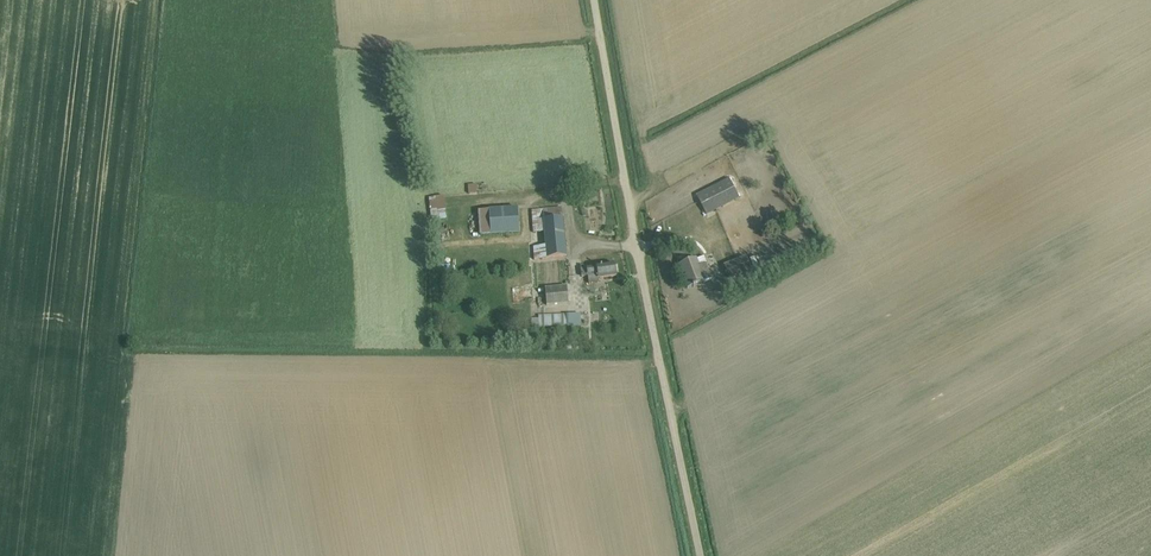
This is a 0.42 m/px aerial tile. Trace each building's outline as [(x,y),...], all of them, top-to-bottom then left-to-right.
[(729,180),(697,197),(706,215),(739,199),(729,180)] [(477,192),(476,184),(467,185),(468,193),(477,192)] [(446,217),(443,195),(428,197),(431,219),(446,217)] [(477,210),(479,234),(519,231),(517,206),(477,210)] [(534,250),(535,261),(566,258),(562,219),(545,221),(548,248),(534,250)] [(724,266),(730,279),(752,270),(746,257),(724,266)] [(697,259),(679,266),(686,288),(711,279),(706,265),(700,267),(697,259)] [(711,276),(720,272),(716,260),(706,264),(711,276)] [(586,269),(580,269),(581,278),(587,277),(588,284),(598,282),(597,278),(616,276),(614,265),(586,269)] [(566,285),(544,287),(546,305),(568,303),(566,285)] [(580,314),(537,314),(538,318),(531,318),(532,326),(580,325),(580,314)]
